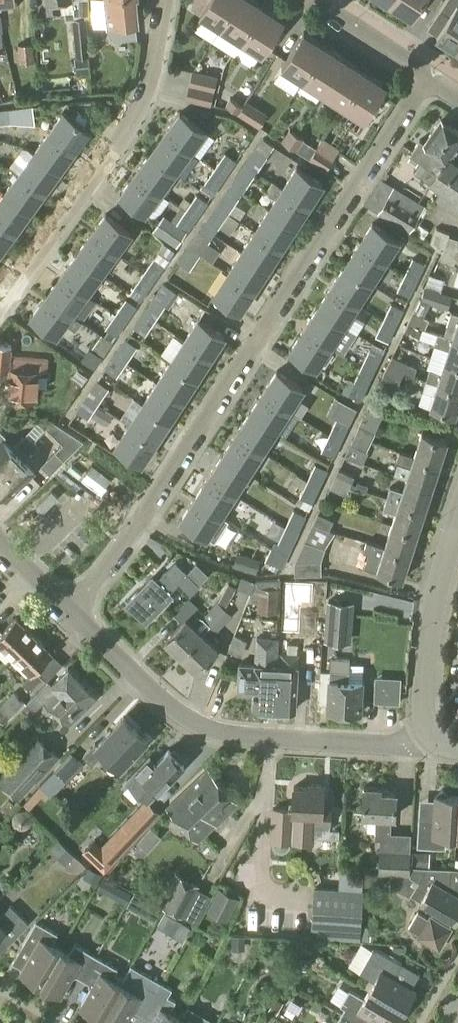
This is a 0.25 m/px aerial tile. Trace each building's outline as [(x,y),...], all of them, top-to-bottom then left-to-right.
[(43,3),(45,3),(46,15),(61,13),(65,13),(71,12),(70,1),(70,0),(42,0),(43,3)] [(108,26),(109,38),(113,37),(114,42),(137,40),(136,24),(137,24),(135,0),(104,0),(107,27),(108,26)] [(237,0),(195,0),(192,8),(200,13),(199,14),(219,28),(237,0)] [(211,41),(232,54),(240,41),(262,6),(253,0),(237,0),(219,28),(211,41)] [(421,0),(392,0),(390,4),(411,17),(421,0)] [(435,8),(441,0),(422,0),(435,8)] [(436,36),(455,48),(457,43),(457,0),(445,0),(439,9),(449,15),(438,33),(436,36)] [(262,6),(240,41),(261,54),(283,19),(262,6)] [(90,75),(88,57),(89,57),(86,17),(72,18),(76,58),(78,75),(90,75)] [(302,80),(324,45),(303,32),(281,67),(302,80)] [(20,63),(35,62),(33,43),(18,44),(20,63)] [(322,93),(344,58),(324,45),(302,80),(322,93)] [(342,106),(364,71),(344,58),(322,93),(342,106)] [(193,71),(190,85),(213,90),(216,77),(193,71)] [(364,71),(342,106),(363,119),(386,84),(364,71)] [(213,90),(190,85),(186,99),(210,104),(213,90)] [(225,105),(237,112),(242,105),(230,98),(225,105)] [(245,100),(242,105),(237,112),(237,113),(258,126),(266,113),(245,100)] [(33,106),(9,109),(9,108),(0,110),(0,125),(10,123),(35,125),(33,106)] [(48,132),(74,151),(89,130),(64,112),(48,132)] [(190,151),(193,147),(205,131),(180,113),(165,133),(190,151)] [(457,150),(454,148),(457,143),(457,130),(441,119),(424,143),(419,139),(409,154),(437,174),(430,183),(441,190),(457,165),(450,160),(457,150)] [(289,145),(296,133),(289,129),(282,141),(289,145)] [(59,171),(74,151),(48,132),(34,152),(59,171)] [(175,172),(190,151),(165,133),(150,154),(175,172)] [(304,138),(296,133),(289,145),(297,150),(304,138)] [(256,173),(258,171),(267,157),(274,146),(263,138),(244,165),(256,173)] [(318,146),(309,159),(315,164),(324,151),(318,146)] [(44,191),(59,171),(34,152),(19,173),(44,191)] [(227,177),(237,161),(225,153),(214,168),(227,177)] [(160,192),(175,172),(150,154),(135,174),(160,192)] [(247,187),(256,173),(244,165),(234,179),(247,187)] [(457,165),(441,190),(453,198),(448,207),(457,214),(457,166),(457,165)] [(282,189),(308,206),(322,184),(296,167),(283,188),(282,189)] [(227,177),(214,168),(204,183),(216,192),(227,177)] [(29,211),(44,191),(19,173),(4,193),(29,211)] [(145,213),(160,192),(135,174),(120,195),(145,213)] [(268,210),(294,227),(308,206),(282,189),(283,188),(272,181),(266,191),(276,198),(268,210)] [(229,214),(239,198),(227,190),(216,205),(229,214)] [(29,211),(4,193),(0,198),(0,221),(14,231),(29,211)] [(198,218),(208,203),(196,194),(186,209),(198,218)] [(408,232),(419,215),(388,196),(378,213),(408,232)] [(229,214),(216,205),(206,221),(218,229),(229,214)] [(188,233),(198,218),(186,209),(176,223),(164,215),(152,230),(176,247),(187,232),(188,233)] [(281,248),(294,227),(268,210),(255,231),(281,248)] [(91,234),(116,253),(132,233),(106,214),(91,234)] [(14,231),(0,221),(0,251),(14,231)] [(359,245),(384,261),(398,240),(372,224),(359,245)] [(420,224),(414,233),(423,239),(429,230),(420,224)] [(436,249),(443,251),(448,235),(449,233),(436,229),(431,244),(436,249)] [(200,255),(211,240),(198,231),(188,247),(200,255)] [(267,269),(281,248),(255,231),(241,252),(267,269)] [(102,274),(116,253),(91,234),(76,255),(102,274)] [(448,235),(443,251),(441,259),(454,263),(455,260),(457,261),(457,238),(448,235)] [(156,280),(175,252),(163,243),(153,256),(154,257),(144,272),(156,280)] [(371,282),(384,261),(359,245),(345,266),(371,282)] [(200,255),(188,247),(177,262),(190,270),(200,255)] [(254,290),(267,269),(241,252),(228,273),(254,290)] [(87,294),(102,274),(76,255),(61,275),(87,294)] [(418,281),(426,264),(413,257),(405,274),(418,281)] [(357,303),(371,282),(345,266),(332,287),(357,303)] [(156,280),(144,272),(133,287),(146,296),(156,280)] [(240,312),(254,290),(228,273),(214,295),(240,312)] [(418,281),(405,274),(397,291),(410,297),(418,281)] [(72,314),(87,294),(61,275),(46,295),(72,314)] [(169,309),(179,294),(163,284),(142,314),(155,322),(165,306),(169,309)] [(344,325),(357,303),(332,287),(318,308),(344,325)] [(423,327),(425,328),(429,319),(424,317),(431,303),(447,309),(451,296),(425,287),(421,300),(414,312),(413,311),(409,320),(423,327)] [(81,321),(72,314),(46,295),(31,316),(57,335),(65,323),(75,330),(81,321)] [(127,322),(137,307),(126,299),(115,314),(127,322)] [(396,326),(404,310),(391,303),(383,320),(396,326)] [(330,346),(344,325),(318,308),(305,329),(330,346)] [(457,339),(457,314),(451,311),(444,334),(457,339)] [(127,322),(115,314),(105,329),(117,337),(127,322)] [(155,322),(142,314),(133,327),(145,336),(155,322)] [(184,341),(210,358),(224,336),(198,319),(184,341)] [(396,326),(383,320),(375,337),(389,343),(396,326)] [(420,337),(425,328),(423,327),(409,320),(404,330),(420,337)] [(317,367),(330,346),(305,329),(291,350),(317,367)] [(444,334),(438,333),(434,344),(448,349),(445,359),(457,363),(457,339),(444,334)] [(103,358),(113,342),(101,334),(91,349),(103,358)] [(126,363),(137,347),(125,339),(114,355),(126,363)] [(196,379),(210,358),(184,341),(170,362),(196,379)] [(17,398),(16,403),(25,404),(26,399),(36,400),(39,371),(46,372),(47,360),(10,356),(11,345),(0,344),(0,369),(8,370),(6,397),(17,398)] [(372,378),(383,355),(369,349),(358,372),(372,378)] [(126,363),(114,355),(104,369),(117,377),(126,363)] [(414,375),(417,368),(392,356),(388,364),(403,371),(404,372),(414,375)] [(445,359),(440,372),(429,369),(426,380),(437,384),(437,382),(457,389),(457,363),(445,359)] [(182,400),(196,379),(170,362),(157,383),(182,400)] [(399,382),(404,372),(403,371),(388,364),(379,383),(395,390),(399,382)] [(278,371),(264,392),(289,408),(301,416),(309,405),(297,397),(303,387),(278,371)] [(361,402),(372,378),(358,372),(354,381),(348,378),(342,392),(361,402)] [(96,381),(86,397),(98,405),(109,389),(98,381),(96,381)] [(457,404),(457,389),(437,382),(437,384),(430,406),(455,414),(457,404)] [(169,421),(182,400),(157,383),(143,404),(169,421)] [(282,420),(289,408),(264,392),(250,413),(276,430),(282,420)] [(98,405),(86,397),(76,411),(88,420),(98,405)] [(342,442),(357,410),(336,398),(328,410),(329,410),(326,414),(329,416),(336,419),(328,436),(342,442)] [(155,442),(169,421),(143,404),(129,425),(155,442)] [(271,437),(276,430),(250,413),(236,434),(262,451),(271,437)] [(46,428),(54,436),(62,444),(55,452),(64,461),(84,441),(53,421),(46,428)] [(141,463),(155,442),(129,425),(115,446),(141,463)] [(370,441),(371,441),(375,432),(359,425),(355,434),(370,441)] [(33,441),(26,434),(12,449),(1,439),(4,436),(0,432),(0,473),(33,441)] [(439,463),(447,440),(421,432),(414,455),(439,463)] [(260,453),(262,451),(236,434),(223,456),(248,472),(260,453)] [(367,451),(371,441),(370,441),(355,434),(350,443),(367,451)] [(328,436),(321,451),(334,458),(342,442),(328,436)] [(0,473),(0,495),(6,500),(34,472),(24,462),(39,447),(33,441),(0,473)] [(406,478),(432,487),(439,463),(414,455),(399,450),(396,462),(410,467),(406,478)] [(239,486),(248,472),(223,456),(209,477),(235,493),(239,486)] [(320,487),(328,470),(315,464),(307,480),(320,487)] [(349,485),(366,490),(368,485),(356,481),(355,484),(351,483),(354,476),(338,469),(334,477),(349,485)] [(229,502),(235,493),(209,477),(195,498),(221,515),(229,502)] [(365,492),(366,490),(349,485),(334,477),(330,487),(346,495),(350,486),(365,492)] [(425,509),(432,487),(406,478),(402,491),(390,487),(387,497),(399,501),(425,509)] [(307,480),(299,497),(313,503),(320,487),(307,480)] [(425,509),(399,501),(387,497),(383,509),(395,513),(391,524),(417,532),(425,509)] [(184,521),(180,527),(192,534),(196,528),(207,536),(215,541),(229,520),(221,515),(195,498),(181,519),(184,521)] [(299,533),(307,516),(293,509),(285,526),(299,533)] [(329,530),(329,529),(334,520),(318,513),(313,522),(329,530)] [(410,555),(417,532),(391,524),(384,547),(410,555)] [(299,533),(285,526),(278,542),(291,549),(299,533)] [(321,562),(325,548),(304,541),(294,562),(295,575),(321,575),(321,562)] [(384,547),(366,541),(363,551),(368,553),(364,567),(377,571),(377,570),(403,578),(410,555),(384,547)] [(282,568),(288,555),(270,547),(265,560),(282,568)] [(256,574),(261,558),(237,551),(232,566),(256,574)] [(175,561),(156,579),(153,576),(127,602),(146,621),(172,595),(169,592),(178,584),(190,596),(200,586),(175,561)] [(248,603),(256,583),(255,582),(242,577),(237,588),(250,593),(247,603),(248,603)] [(357,595),(358,581),(334,580),(333,594),(357,595)] [(256,583),(248,603),(257,603),(257,612),(278,614),(279,589),(260,587),(256,583)] [(181,623),(165,640),(196,669),(217,647),(202,633),(210,625),(216,632),(232,615),(224,608),(233,594),(236,588),(228,584),(224,590),(218,601),(203,618),(201,616),(198,615),(191,623),(187,619),(199,606),(189,597),(172,614),(181,623)] [(352,644),(354,602),(327,599),(324,642),(352,644)] [(29,630),(16,618),(2,632),(0,630),(0,644),(8,652),(29,630)] [(293,641),(294,627),(282,627),(281,646),(289,646),(289,641),(293,641)] [(29,630),(8,652),(30,674),(22,682),(31,690),(43,678),(35,670),(52,652),(29,630)] [(237,692),(253,693),(253,705),(274,706),(276,665),(277,652),(278,639),(255,638),(254,665),(239,664),(237,692)] [(358,653),(373,652),(372,638),(357,639),(358,653)] [(276,665),(274,706),(294,708),(297,666),(298,666),(299,654),(281,653),(280,665),(276,665)] [(330,669),(329,679),(327,709),(359,711),(361,680),(349,680),(350,659),(331,658),(330,669)] [(97,698),(68,668),(51,684),(48,681),(36,694),(27,704),(34,711),(44,701),(68,726),(97,698)] [(24,702),(13,692),(0,706),(0,722),(2,724),(9,717),(10,718),(24,702)] [(123,717),(97,745),(95,743),(82,756),(92,765),(104,752),(120,768),(147,739),(123,717)] [(57,761),(60,757),(36,735),(12,761),(4,770),(0,775),(0,783),(5,787),(14,797),(22,790),(20,787),(30,777),(36,783),(57,761)] [(146,796),(155,786),(159,790),(183,764),(168,750),(157,762),(153,758),(130,782),(146,796)] [(67,781),(84,764),(71,751),(54,769),(67,781)] [(198,842),(239,802),(208,770),(167,809),(198,842)] [(323,807),(324,784),(309,783),(309,787),(293,787),(292,808),(271,807),(269,843),(272,843),(272,845),(274,849),(278,852),(282,852),(287,850),(290,846),(290,843),(314,844),(315,822),(330,823),(331,808),(323,807)] [(377,819),(376,839),(390,840),(392,817),(395,817),(396,792),(381,792),(381,788),(364,787),(362,815),(364,815),(364,818),(377,819)] [(457,798),(457,795),(447,795),(442,789),(436,794),(435,794),(433,819),(418,818),(417,845),(445,847),(446,835),(456,835),(457,798)] [(133,843),(152,823),(139,810),(120,831),(133,843)] [(151,829),(137,844),(147,853),(161,838),(151,829)] [(58,840),(50,849),(66,865),(74,856),(58,840)] [(378,873),(410,874),(410,866),(411,852),(379,850),(378,873)] [(421,899),(424,901),(426,909),(434,907),(434,908),(428,917),(418,911),(409,925),(420,932),(418,935),(432,944),(442,941),(451,927),(449,926),(453,919),(455,920),(457,915),(457,880),(450,879),(451,867),(426,866),(410,866),(410,874),(410,877),(417,881),(416,884),(411,894),(421,899)] [(101,875),(88,868),(83,876),(96,883),(101,875)] [(175,872),(159,904),(195,924),(211,894),(200,889),(201,886),(175,872)] [(383,887),(383,877),(370,876),(370,886),(383,887)] [(120,887),(115,897),(126,903),(132,893),(120,887)] [(218,887),(208,905),(229,915),(238,898),(218,887)] [(330,939),(359,941),(360,941),(364,892),(314,889),(312,929),(316,929),(315,938),(330,939)] [(132,894),(127,904),(132,907),(138,906),(142,899),(132,894)] [(6,946),(29,923),(10,905),(0,916),(0,939),(6,946)] [(168,933),(176,918),(164,911),(156,925),(168,933)] [(40,983),(60,949),(52,944),(58,933),(36,921),(22,944),(32,950),(20,972),(21,972),(23,980),(31,978),(40,983)] [(362,927),(362,941),(371,940),(370,926),(362,927)] [(245,935),(231,935),(231,950),(246,950),(245,935)] [(82,979),(96,956),(74,943),(68,954),(60,949),(40,983),(49,989),(51,996),(59,994),(60,995),(70,978),(77,976),(82,979)] [(369,989),(404,1009),(409,999),(417,997),(415,990),(415,989),(394,976),(402,962),(376,947),(373,947),(359,972),(374,980),(369,989)] [(120,983),(123,977),(115,973),(118,968),(96,956),(82,979),(88,983),(90,988),(80,1006),(81,1007),(83,1015),(91,1013),(100,1018),(120,983)] [(311,957),(295,958),(295,969),(311,968),(311,957)] [(143,1014),(156,990),(161,982),(131,964),(123,977),(120,983),(100,1018),(109,1022),(124,1022),(133,1008),(143,1014)] [(180,1018),(169,1012),(176,1000),(168,995),(172,988),(161,982),(156,990),(143,1014),(152,1019),(150,1022),(177,1022),(180,1018)] [(364,997),(349,989),(342,1000),(347,1003),(341,1013),(359,1022),(364,1022),(368,1015),(381,1022),(400,1022),(398,1018),(404,1009),(369,989),(364,997)] [(275,998),(268,1010),(276,1015),(284,1003),(275,998)] [(341,1013),(335,1022),(359,1022),(341,1013)]
